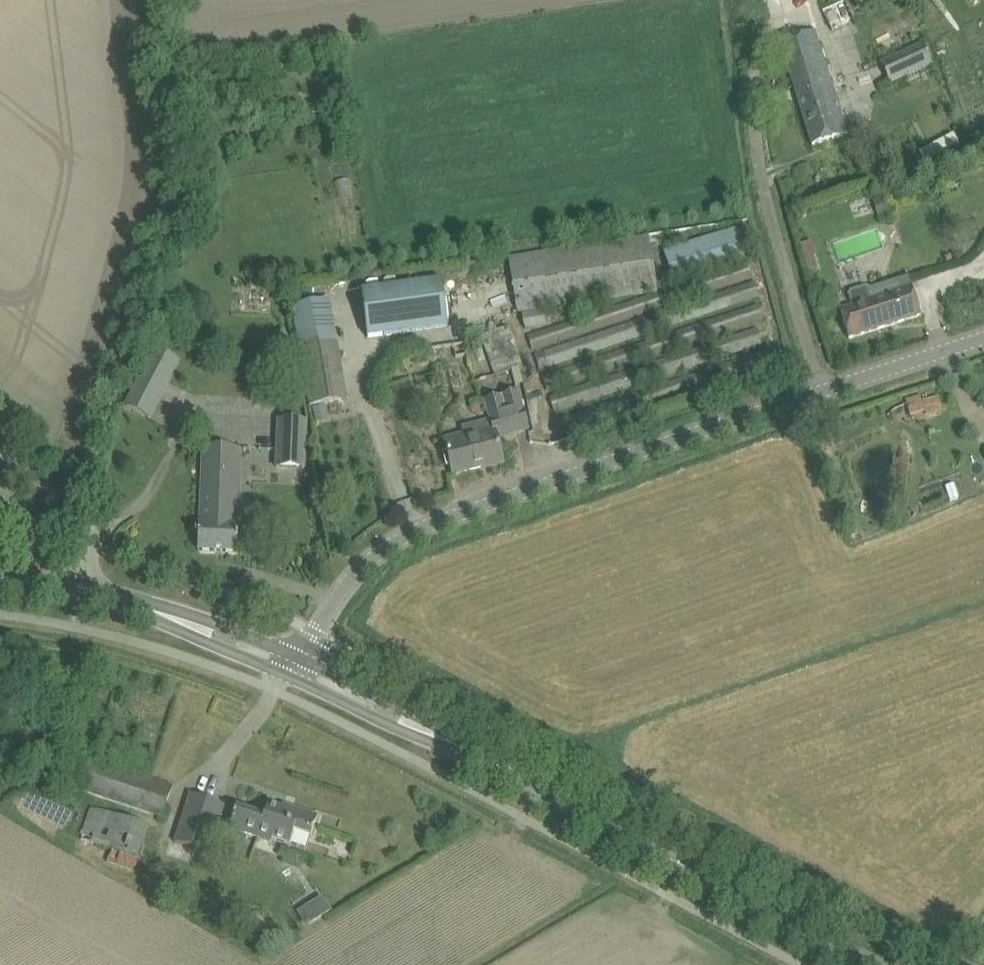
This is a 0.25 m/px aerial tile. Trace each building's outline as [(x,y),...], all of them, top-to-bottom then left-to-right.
[(856,22),(854,19),(869,12),(864,0),(845,0),(823,10),(833,32),(856,22)] [(812,146),(831,140),(847,135),(815,31),(780,41),(812,146)] [(891,84),(933,65),(923,42),(881,61),(891,84)] [(882,197),(872,200),(877,215),(887,211),(882,197)] [(738,230),(663,251),(673,284),(747,262),(738,230)] [(509,257),(518,313),(658,292),(657,287),(651,258),(648,236),(509,257)] [(814,258),(804,261),(808,271),(817,268),(814,258)] [(748,264),(660,292),(528,336),(533,351),(752,278),(748,264)] [(263,279),(262,289),(272,289),(273,280),(263,279)] [(361,290),(368,338),(448,328),(441,280),(361,290)] [(541,370),(759,298),(754,282),(536,355),(541,370)] [(912,287),(873,300),(869,289),(865,287),(854,291),(850,292),(848,295),(852,306),(840,310),(849,339),(921,315),(915,296),(912,287)] [(330,299),(291,306),(309,406),(348,400),(330,299)] [(762,304),(542,377),(547,392),(766,319),(762,304)] [(525,329),(545,326),(543,312),(523,314),(525,329)] [(509,324),(479,334),(494,376),(524,365),(509,324)] [(555,414),(762,345),(756,327),(549,396),(555,414)] [(434,365),(454,363),(451,344),(432,346),(434,365)] [(127,406),(147,419),(177,362),(157,349),(127,406)] [(768,350),(557,419),(562,434),(773,366),(768,350)] [(486,400),(495,433),(466,441),(464,435),(445,441),(453,474),(503,461),(497,437),(528,429),(518,392),(486,400)] [(938,397),(922,401),(926,417),(942,412),(938,397)] [(277,419),(276,468),(306,470),(308,420),(277,419)] [(238,552),(239,532),(242,449),(223,448),(203,447),(200,523),(199,523),(198,550),(238,552)] [(86,779),(81,793),(103,800),(113,804),(161,819),(166,806),(172,787),(92,760),(86,779)] [(209,853),(219,824),(225,805),(191,793),(175,842),(209,853)] [(311,837),(312,835),(318,817),(293,808),(292,812),(269,804),(265,817),(237,808),(230,828),(259,838),(260,834),(290,844),(295,831),(311,837)] [(91,807),(80,840),(111,851),(106,864),(134,873),(149,826),(110,813),(100,810),(91,807)] [(293,904),(304,924),(328,912),(317,891),(293,904)]
